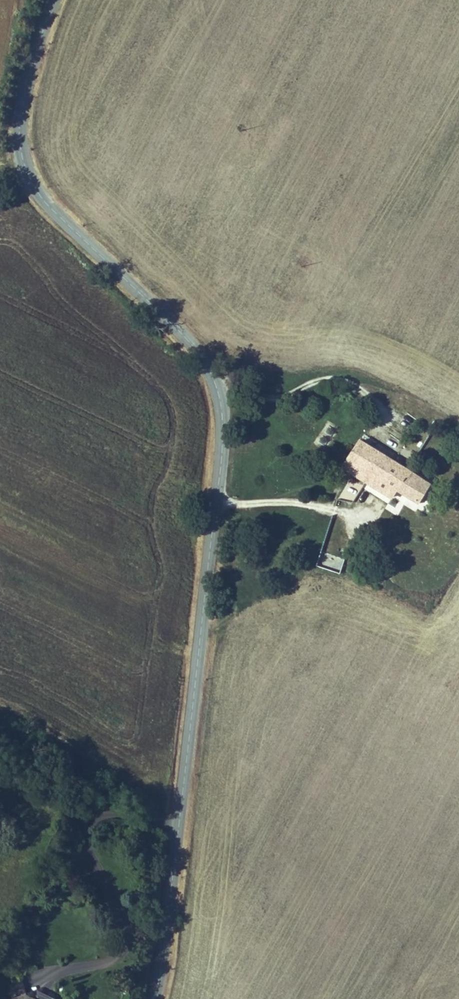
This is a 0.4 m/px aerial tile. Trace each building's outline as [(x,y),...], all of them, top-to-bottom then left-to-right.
[(431,485),(360,441),(343,467),(392,497),(397,489),(420,502),(431,485)] [(350,501),(356,488),(348,484),(342,497),(350,501)] [(17,820),(0,809),(0,822),(12,829),(17,820)] [(13,996),(14,996),(17,997),(26,994),(22,981),(12,984),(8,994),(13,996)]
